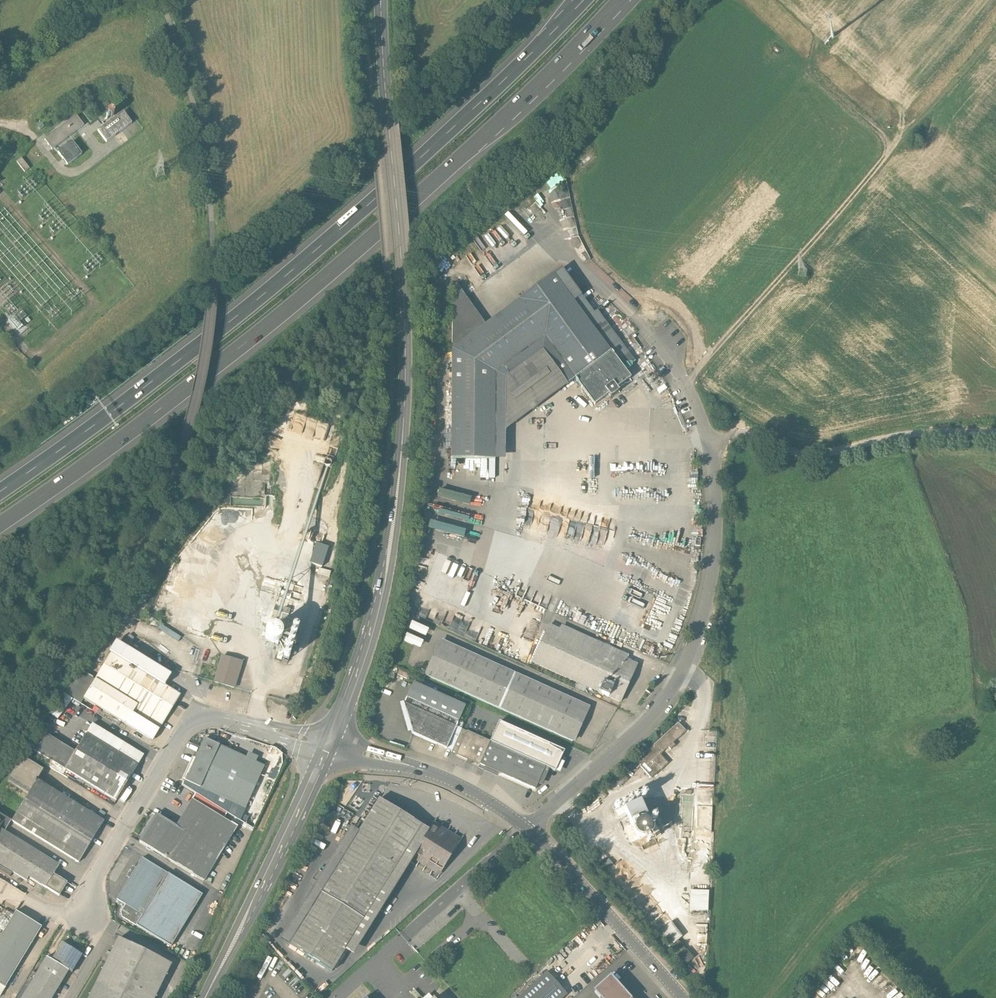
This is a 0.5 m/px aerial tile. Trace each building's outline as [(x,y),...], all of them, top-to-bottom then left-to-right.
[(122,110),(97,130),(105,140),(130,120),(122,110)] [(43,140),(50,149),(82,124),(75,116),(43,140)] [(71,141),(57,152),(66,163),(80,153),(71,141)] [(20,157),(16,160),(24,171),(28,168),(20,157)] [(534,195),(539,204),(549,199),(546,193),(566,183),(563,177),(541,187),(543,191),(534,195)] [(546,282),(559,283),(611,353),(624,370),(635,362),(597,312),(595,313),(562,270),(546,282)] [(452,352),(451,460),(505,461),(505,432),(575,379),(611,353),(559,283),(546,282),(486,327),(452,352)] [(452,289),(452,352),(486,327),(456,287),(452,289)] [(624,370),(611,353),(575,379),(576,379),(574,382),(578,387),(581,387),(595,405),(608,395),(610,398),(619,392),(616,389),(630,379),(624,370)] [(297,414),(292,430),(325,440),(330,424),(297,414)] [(471,501),(439,492),(436,501),(469,510),(471,501)] [(469,521),(439,513),(438,517),(468,525),(469,521)] [(465,534),(430,524),(427,532),(463,542),(465,534)] [(329,544),(298,542),(298,547),(328,550),(329,544)] [(428,631),(411,623),(408,631),(425,638),(428,631)] [(282,644),(279,656),(286,658),(294,629),(274,624),(269,640),(282,644)] [(548,626),(532,662),(577,682),(574,688),(584,692),(586,687),(621,702),(637,666),(626,661),(628,654),(562,625),(560,631),(548,626)] [(423,643),(406,635),(403,643),(419,650),(423,643)] [(95,679),(82,700),(152,741),(180,696),(164,686),(171,675),(115,642),(108,653),(110,654),(95,679)] [(441,642),(426,676),(572,742),(588,708),(441,642)] [(242,662),(221,656),(213,683),(235,689),(242,662)] [(82,700),(95,679),(81,671),(62,693),(80,703),(82,700)] [(303,677),(293,674),(290,686),(300,688),(303,677)] [(418,686),(413,684),(404,704),(462,730),(464,724),(459,722),(465,707),(437,694),(439,689),(421,680),(418,686)] [(71,700),(62,693),(48,713),(57,719),(71,700)] [(404,704),(400,705),(408,733),(412,732),(413,734),(458,754),(467,732),(462,730),(404,704)] [(499,722),(490,742),(549,769),(559,773),(564,763),(560,761),(564,751),(499,722)] [(685,732),(678,724),(637,761),(636,760),(629,767),(634,772),(640,766),(652,779),(668,764),(660,755),(668,747),(670,750),(675,746),(673,743),(685,732)] [(33,751),(32,752),(115,802),(143,756),(92,725),(75,753),(43,734),(33,751)] [(33,751),(43,734),(44,733),(36,728),(23,745),(33,751)] [(490,742),(467,732),(458,754),(457,755),(480,765),(490,742)] [(187,780),(186,782),(245,808),(264,767),(255,763),(258,758),(248,753),(246,758),(205,740),(196,759),(187,780)] [(549,769),(490,742),(480,765),(478,768),(483,770),(483,771),(498,778),(500,774),(535,790),(538,784),(542,786),(549,769)] [(187,780),(196,759),(192,757),(183,778),(187,780)] [(27,796),(36,781),(42,771),(22,760),(16,770),(14,769),(6,783),(27,796)] [(628,780),(624,776),(616,783),(619,787),(628,780)] [(104,822),(36,781),(27,796),(11,823),(78,864),(104,822)] [(691,791),(685,791),(685,795),(681,794),(679,828),(681,828),(681,839),(692,839),(694,795),(691,795),(691,791)] [(155,814),(139,841),(204,881),(237,827),(191,799),(175,826),(155,814)] [(359,833),(290,947),(333,973),(345,953),(355,959),(414,862),(432,832),(379,800),(359,833)] [(629,811),(626,806),(615,812),(618,817),(629,811)] [(712,807),(697,806),(696,833),(711,833),(712,807)] [(629,810),(635,822),(638,821),(641,820),(635,808),(629,810)] [(4,832),(10,822),(0,816),(0,823),(2,824),(0,827),(0,830),(4,832)] [(576,830),(569,823),(560,831),(568,839),(576,830)] [(461,839),(436,825),(432,832),(414,862),(438,877),(461,839)] [(290,947),(359,833),(351,828),(281,941),(290,947)] [(58,897),(66,884),(53,876),(59,865),(4,832),(0,830),(0,866),(12,873),(25,882),(28,878),(58,897)] [(658,844),(653,836),(646,839),(639,843),(643,851),(658,844)] [(202,895),(142,859),(136,869),(132,867),(126,877),(130,879),(117,900),(125,905),(120,913),(121,917),(171,947),(202,895)] [(615,866),(608,859),(598,868),(604,876),(615,866)] [(12,873),(0,866),(0,872),(9,877),(12,873)] [(709,890),(690,890),(690,910),(708,910),(709,890)] [(15,913),(0,938),(0,984),(5,987),(40,928),(15,913)] [(682,937),(669,922),(656,934),(676,957),(685,949),(677,940),(682,937)] [(119,938),(89,997),(156,997),(172,964),(119,938)] [(83,956),(61,943),(50,962),(68,973),(71,975),(83,956)] [(46,959),(22,997),(52,997),(68,973),(50,962),(46,959)] [(565,995),(559,989),(555,984),(545,974),(518,997),(562,997),(565,995)] [(607,975),(590,991),(596,997),(628,997),(607,975)]
